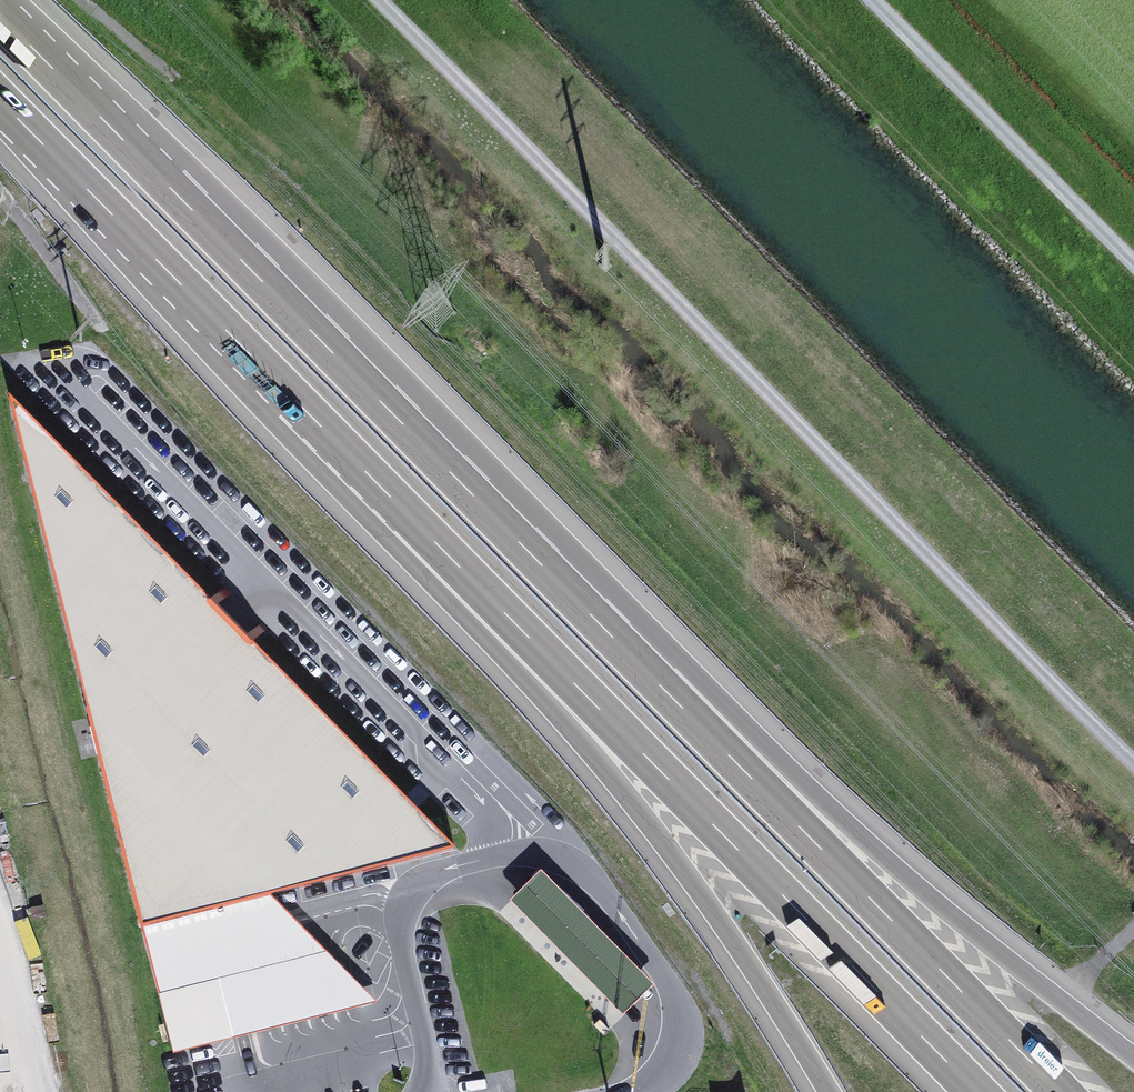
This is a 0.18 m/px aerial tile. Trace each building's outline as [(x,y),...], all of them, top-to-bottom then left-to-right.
[(9,398),(141,928),(142,928),(271,895),(455,849),(9,398)] [(623,1016),(654,985),(541,871),(510,902),(623,1016)] [(255,1029),(374,1000),(271,895),(142,928),(159,995),(242,974),(255,1029)] [(255,1029),(242,974),(159,995),(172,1050),(255,1029)]
